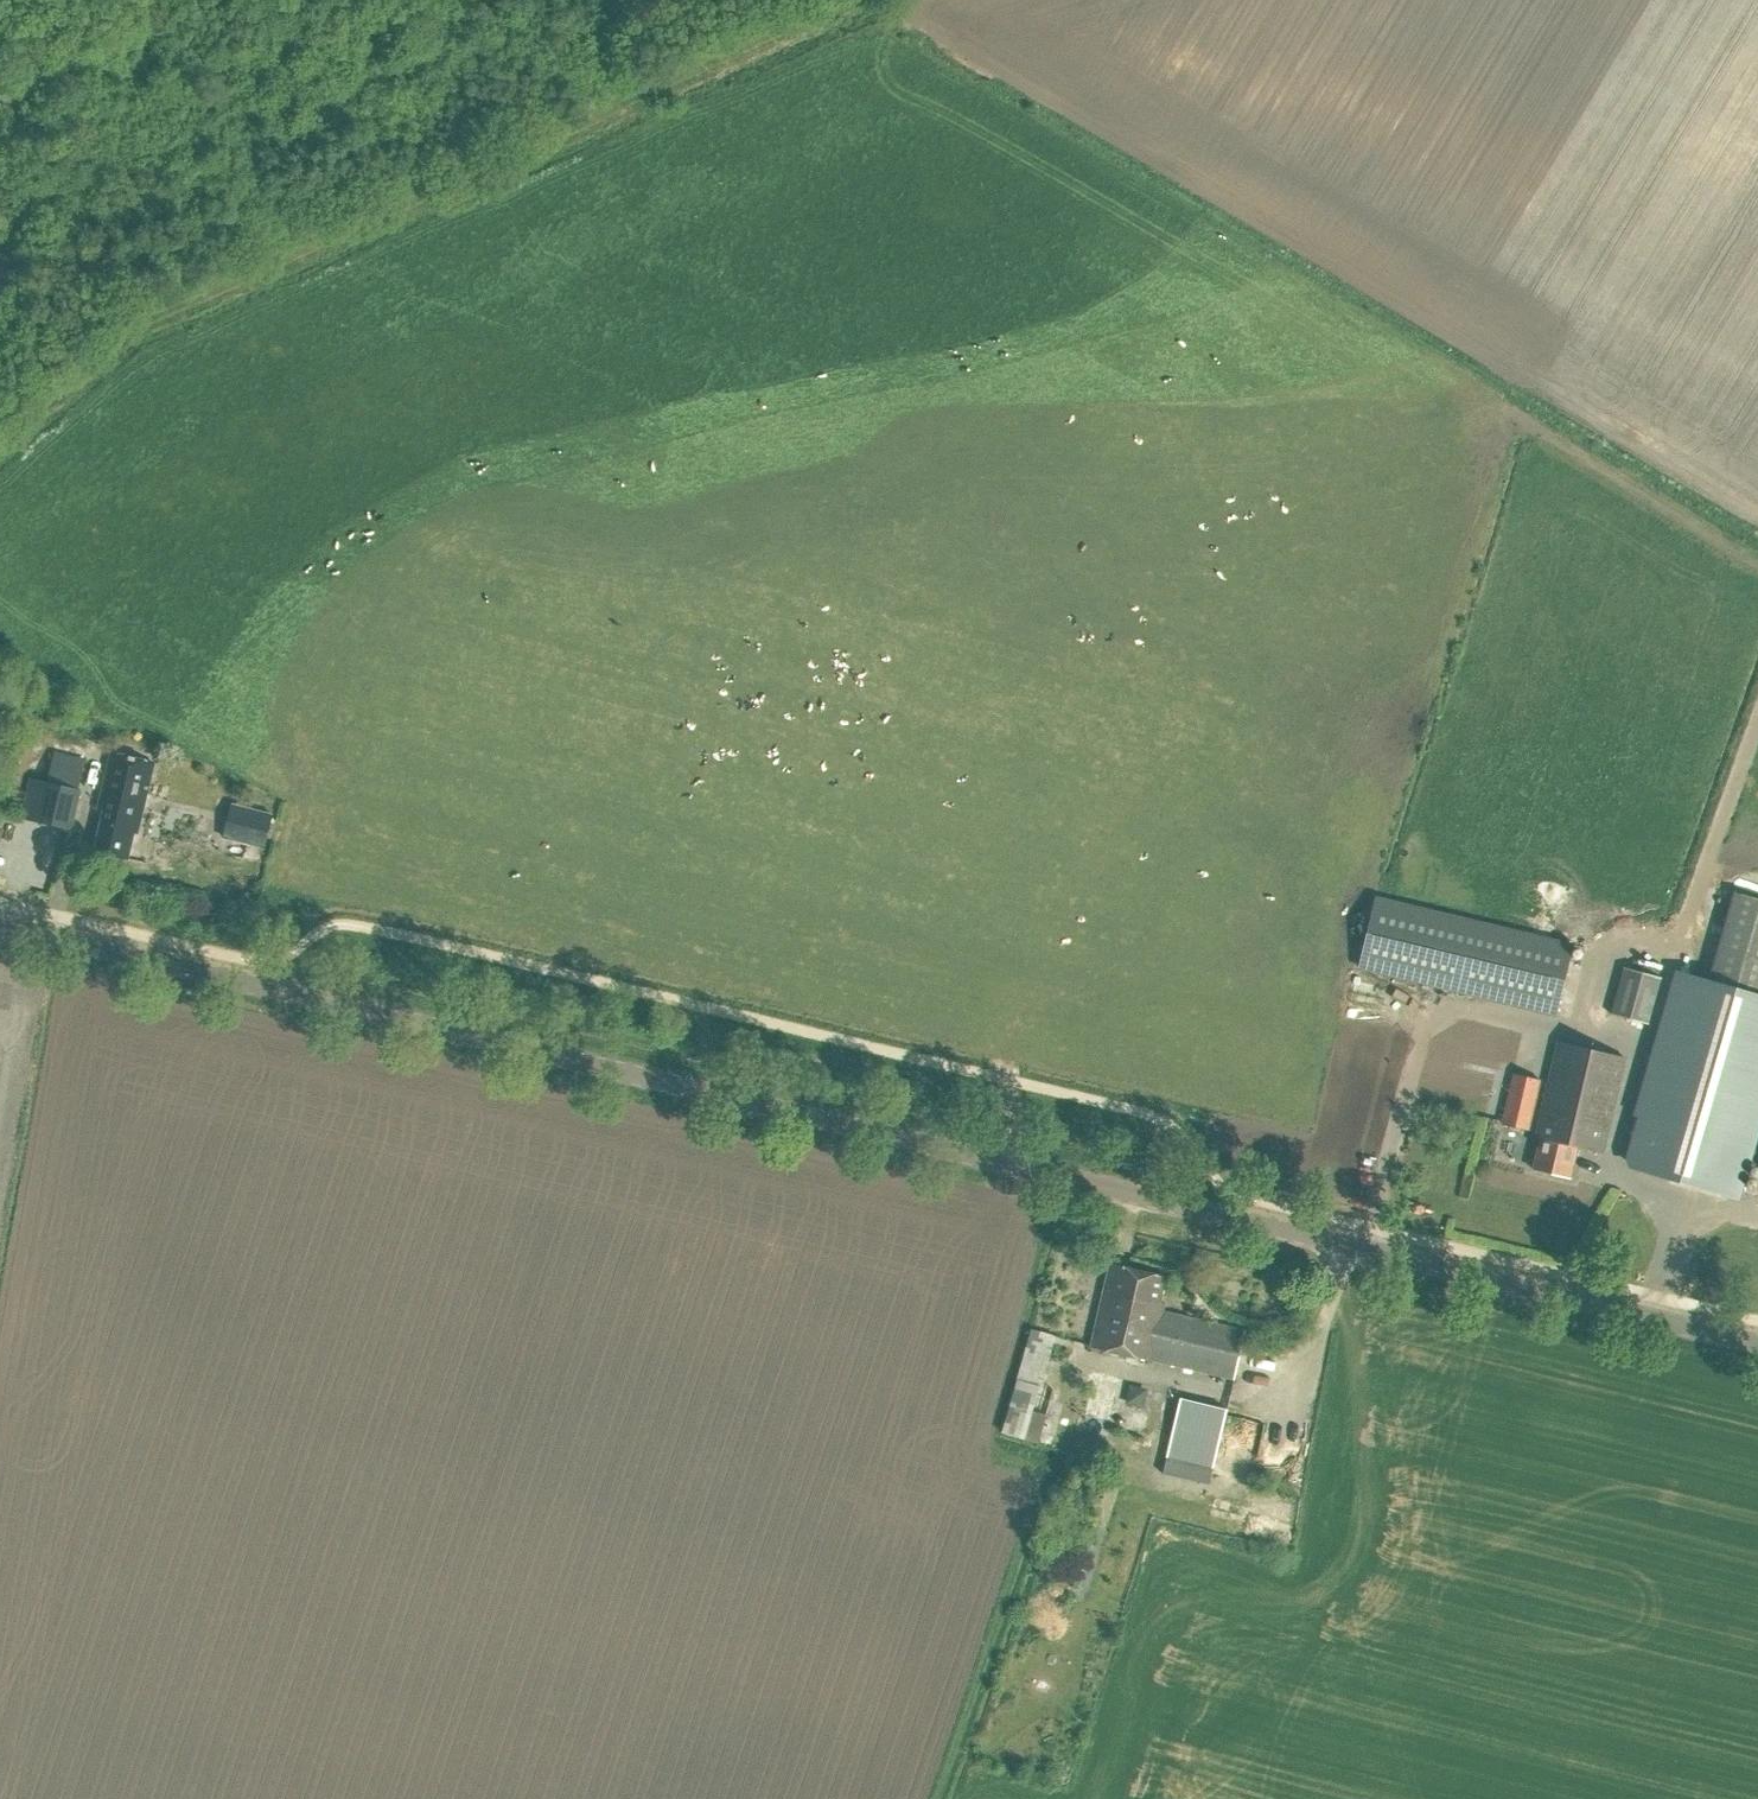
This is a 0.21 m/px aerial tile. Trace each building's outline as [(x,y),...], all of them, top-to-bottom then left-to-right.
[(155,764),(113,753),(99,808),(105,810),(95,849),(126,857),(132,832),(138,833),(155,764)] [(72,829),(84,767),(75,765),(76,760),(55,755),(49,782),(31,778),(22,817),(72,829)] [(227,826),(223,839),(236,842),(261,848),(266,849),(274,815),(268,813),(232,804),(227,826)] [(1680,1000),(1633,1160),(1734,1190),(1757,1108),(1757,898),(1734,890),(1707,982),(1687,976),(1680,1000)] [(1586,947),(1375,896),(1358,968),(1570,1017),(1586,947)] [(1624,967),(1610,1014),(1649,1025),(1662,978),(1624,967)] [(1604,1153),(1629,1058),(1564,1041),(1539,1138),(1545,1139),(1537,1168),(1574,1177),(1581,1148),(1604,1153)] [(1532,1131),(1543,1083),(1519,1078),(1507,1125),(1532,1131)] [(1234,1379),(1246,1330),(1164,1309),(1165,1304),(1158,1302),(1164,1276),(1109,1263),(1090,1343),(1234,1379)] [(1053,1362),(1057,1347),(1061,1333),(1035,1326),(1006,1430),(1043,1440),(1057,1388),(1049,1385),(1052,1375),(1046,1373),(1049,1360),(1053,1362)] [(1165,1466),(1211,1477),(1227,1410),(1180,1399),(1165,1466)]
